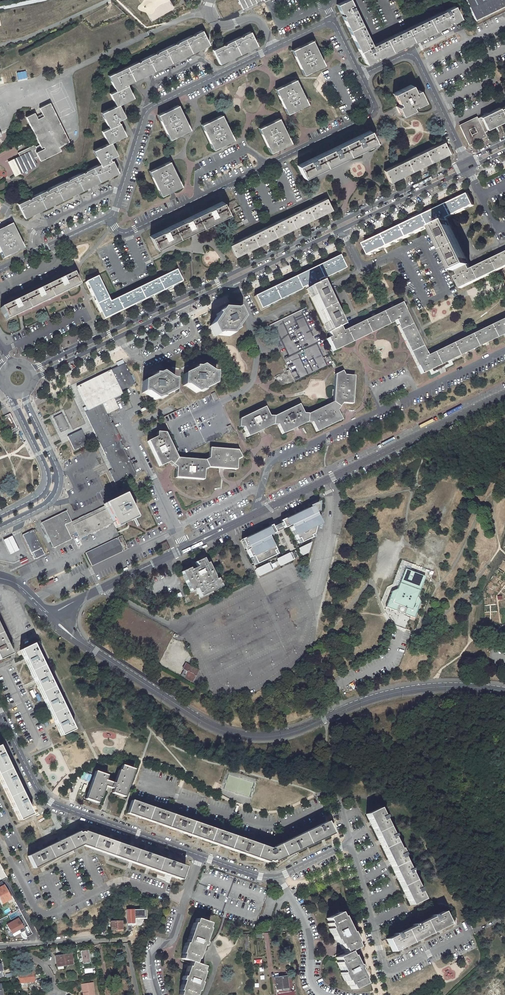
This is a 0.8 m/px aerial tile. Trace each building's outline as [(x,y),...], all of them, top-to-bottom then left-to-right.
[(243,9),(261,0),(238,0),(243,9)] [(349,0),(345,0),(336,4),(340,13),(342,12),(343,15),(342,16),(359,51),(360,51),(366,63),(374,59),(373,57),(376,56),(377,58),(448,23),(447,22),(450,21),(451,22),(460,18),(454,6),(371,45),(349,0)] [(504,5),(504,0),(465,0),(475,20),(504,5)] [(99,164),(17,204),(24,218),(118,173),(112,160),(111,161),(109,158),(117,155),(111,142),(125,135),(119,123),(118,123),(117,121),(124,117),(119,105),(133,98),(127,84),(208,45),(202,30),(108,76),(115,91),(110,94),(115,106),(101,113),(109,128),(102,131),(108,144),(93,151),(99,164)] [(250,32),(212,49),(219,64),(256,46),(250,32)] [(323,65),(312,40),(292,49),(303,74),(323,65)] [(0,55),(0,65),(19,58),(16,49),(0,55)] [(17,79),(26,78),(25,71),(16,72),(17,79)] [(307,104),(295,79),(275,89),(287,113),(307,104)] [(411,84),(393,92),(399,105),(397,106),(402,114),(413,109),(411,106),(423,100),(418,89),(414,91),(411,84)] [(69,142),(50,103),(39,108),(43,116),(37,119),(34,113),(26,117),(39,145),(35,147),(34,145),(18,153),(19,156),(15,158),(22,171),(34,165),(32,159),(38,156),(39,161),(60,151),(58,147),(69,142)] [(190,129),(178,104),(160,114),(159,114),(158,116),(169,139),(190,129)] [(459,125),(468,144),(486,136),(483,131),(504,120),(504,106),(500,108),(499,107),(477,118),(477,116),(459,125)] [(233,139),(221,115),(201,125),(213,149),(233,139)] [(291,142),(279,118),(258,128),(270,152),(291,142)] [(375,143),(369,130),(297,165),(303,177),(375,143)] [(449,153),(443,141),(384,170),(389,181),(449,153)] [(8,162),(14,175),(22,171),(15,158),(8,162)] [(181,185),(169,161),(149,171),(161,195),(181,185)] [(468,194),(364,244),(370,255),(434,224),(434,225),(446,219),(446,218),(473,205),(468,194)] [(332,209),(326,198),(229,244),(235,256),(332,209)] [(222,201),(150,236),(155,247),(227,213),(229,217),(241,211),(235,199),(224,204),(222,201)] [(472,270),(469,265),(470,264),(450,220),(447,221),(446,219),(434,225),(435,227),(438,225),(461,276),(458,277),(462,287),(504,267),(504,253),(472,270)] [(0,230),(0,254),(2,259),(23,249),(12,225),(0,230)] [(495,254),(504,249),(504,248),(503,244),(499,246),(499,247),(493,249),(495,254)] [(339,256),(255,297),(260,309),(301,289),(307,286),(309,289),(308,289),(331,338),(328,339),(334,351),(396,321),(422,374),(504,335),(504,319),(428,355),(402,303),(341,332),(318,284),(317,285),(315,282),(345,267),(339,256)] [(85,282),(103,319),(181,282),(176,270),(109,302),(97,276),(85,282)] [(79,286),(73,273),(0,308),(6,320),(79,286)] [(209,324),(214,335),(219,332),(229,332),(230,330),(234,328),(233,326),(241,315),(236,307),(234,308),(221,307),(220,309),(215,311),(216,314),(209,324)] [(278,381),(282,388),(334,363),(307,308),(268,326),(276,343),(280,350),(289,370),(276,376),(276,377),(278,381)] [(110,470),(116,484),(136,474),(107,414),(119,408),(114,398),(122,393),(121,390),(134,384),(130,375),(125,363),(98,377),(78,386),(89,410),(86,411),(113,469),(110,470)] [(182,377),(181,387),(185,387),(195,394),(199,392),(202,392),(202,390),(212,386),(213,375),(211,375),(200,368),(193,371),(189,371),(188,373),(182,377)] [(333,402),(306,414),(302,414),(297,404),(273,416),(267,415),(263,406),(238,418),(237,425),(241,425),(246,435),(270,423),(276,424),(281,433),(306,421),(309,420),(314,431),(340,419),(336,408),(341,402),(351,403),(354,375),(345,374),(343,370),(336,373),(333,402)] [(143,380),(142,391),(146,391),(156,397),(159,396),(163,395),(163,394),(173,389),(174,379),(172,379),(160,371),(153,375),(150,374),(150,376),(143,380)] [(96,373),(69,386),(87,423),(90,430),(110,470),(113,469),(86,411),(89,410),(78,386),(98,377),(96,373)] [(165,416),(184,454),(233,431),(215,392),(165,416)] [(84,433),(90,430),(87,423),(73,429),(64,409),(50,416),(63,443),(70,440),(69,436),(82,429),(84,433)] [(9,414),(2,417),(9,431),(15,428),(16,428),(9,414)] [(70,440),(75,449),(88,443),(84,433),(82,429),(69,436),(70,440)] [(156,437),(147,441),(159,466),(168,461),(175,465),(174,475),(201,478),(202,468),(207,465),(235,468),(236,458),(240,456),(237,449),(210,447),(209,457),(203,460),(175,457),(164,433),(157,433),(156,437)] [(116,527),(134,518),(124,497),(121,498),(106,506),(108,509),(116,527)] [(271,525),(241,540),(253,566),(277,554),(268,536),(275,533),(274,530),(283,526),(284,528),(290,525),(297,539),(299,538),(301,543),(315,536),(313,534),(318,512),(320,511),(321,500),(308,506),(309,508),(281,520),(282,522),(272,527),(271,525)] [(82,517),(72,522),(74,526),(108,509),(106,506),(82,517)] [(108,509),(74,526),(77,532),(79,538),(80,537),(81,539),(114,523),(108,509)] [(43,526),(54,548),(72,539),(70,536),(65,525),(72,522),(70,518),(67,512),(44,522),(45,525),(43,526)] [(65,525),(70,536),(77,532),(74,526),(72,522),(65,525)] [(22,534),(31,553),(33,552),(35,558),(36,558),(36,559),(45,555),(45,554),(44,554),(35,533),(37,532),(35,528),(22,534)] [(19,549),(12,535),(1,540),(9,554),(19,549)] [(91,563),(93,567),(129,549),(122,536),(121,537),(86,554),(91,563)] [(313,541),(299,548),(303,555),(316,549),(313,541)] [(290,552),(277,558),(280,566),(294,559),(290,552)] [(181,572),(190,591),(195,589),(200,597),(221,587),(217,579),(214,580),(213,578),(214,578),(207,563),(205,564),(203,559),(195,563),(197,568),(191,571),(189,568),(181,572)] [(269,562),(256,569),(259,576),(273,570),(269,562)] [(424,576),(405,569),(397,588),(391,591),(385,607),(413,618),(419,602),(417,596),(424,576)] [(9,655),(0,635),(0,660),(9,655)] [(300,641),(292,645),(294,649),(302,646),(300,641)] [(20,651),(61,737),(74,731),(33,645),(20,651)] [(198,671),(191,666),(190,669),(185,666),(183,669),(184,670),(180,676),(192,682),(198,671)] [(19,821),(31,815),(0,751),(0,782),(19,821)] [(112,792),(124,797),(134,770),(121,765),(120,770),(118,769),(114,782),(108,780),(108,781),(105,780),(106,775),(95,771),(85,798),(96,802),(98,798),(99,799),(105,784),(113,788),(112,792)] [(323,822),(268,849),(131,800),(127,813),(266,862),(267,861),(269,862),(272,861),(273,862),(331,833),(325,821),(323,822)] [(366,813),(409,904),(422,898),(418,889),(419,888),(418,886),(417,887),(409,870),(410,869),(409,867),(408,868),(402,854),(403,854),(400,847),(398,847),(393,835),(394,834),(393,832),(391,833),(384,817),(385,816),(384,814),(383,814),(379,807),(366,813)] [(80,831),(28,856),(34,868),(83,844),(180,879),(184,866),(86,831),(85,832),(82,831),(81,832),(80,831)] [(203,867),(190,904),(254,927),(267,887),(207,867),(206,869),(203,867)] [(165,881),(170,882),(171,876),(158,873),(157,877),(166,879),(165,881)] [(2,903),(11,899),(4,886),(0,888),(0,899),(2,903)] [(350,989),(363,983),(360,978),(361,978),(356,968),(357,968),(356,964),(355,965),(350,955),(349,955),(347,951),(355,947),(353,942),(354,942),(350,932),(349,932),(341,916),(340,917),(337,912),(325,918),(327,923),(326,924),(328,929),(327,929),(333,940),(334,940),(336,945),(337,944),(339,949),(341,948),(343,953),(335,957),(337,962),(335,963),(340,972),(339,972),(343,981),(344,980),(346,985),(348,985),(350,989)] [(385,938),(391,951),(448,925),(441,912),(433,916),(432,915),(430,916),(431,917),(414,925),(413,924),(411,925),(412,926),(395,934),(394,933),(392,934),(393,935),(385,938)] [(19,917),(5,924),(12,937),(25,931),(19,917)] [(178,994),(192,994),(193,994),(195,990),(196,990),(199,981),(198,981),(202,971),(200,971),(202,966),(193,963),(195,958),(196,958),(201,945),(203,945),(204,942),(203,942),(208,928),(207,927),(208,923),(195,919),(194,923),(192,923),(185,943),(184,942),(180,953),(181,953),(180,958),(189,962),(187,966),(186,966),(183,976),(181,975),(180,979),(181,979),(178,990),(179,990),(177,994),(178,994)] [(121,930),(121,921),(110,921),(110,929),(116,929),(116,931),(121,930)] [(81,963),(90,962),(87,949),(79,950),(80,952),(75,953),(76,960),(81,959),(81,963)] [(49,958),(52,970),(56,969),(56,966),(63,965),(62,956),(49,958)] [(18,972),(19,982),(34,980),(33,970),(18,972)] [(286,989),(285,976),(273,977),(275,989),(281,988),(281,990),(286,989)] [(81,984),(83,994),(94,994),(92,982),(81,984)]
